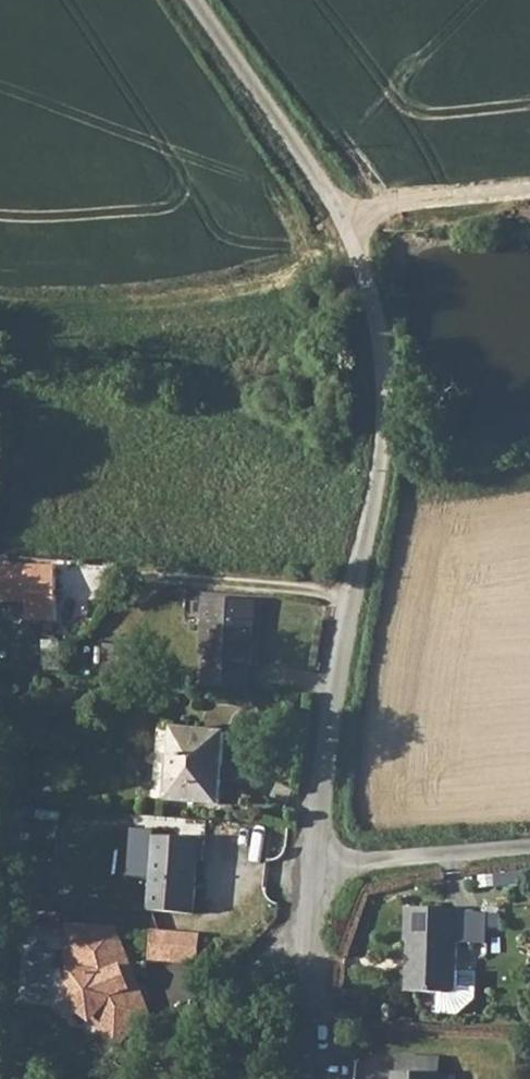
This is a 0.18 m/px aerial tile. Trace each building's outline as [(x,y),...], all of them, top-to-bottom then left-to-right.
[(27,618),(54,618),(54,564),(0,564),(0,600),(27,601),(27,618)] [(206,660),(204,684),(241,687),(243,662),(249,663),(252,598),(206,597),(202,659),(206,660)] [(102,642),(101,671),(133,674),(135,645),(102,642)] [(174,725),(172,741),(221,745),(222,729),(174,725)] [(172,741),(170,767),(220,773),(221,745),(172,741)] [(220,773),(170,767),(167,798),(217,803),(220,773)] [(149,832),(142,907),(185,911),(189,862),(195,863),(198,838),(149,832)] [(406,904),(405,937),(410,937),(408,986),(455,988),(459,981),(464,905),(406,904)] [(108,922),(70,919),(71,938),(66,938),(66,954),(72,953),(75,991),(89,1009),(118,1044),(146,1012),(149,1009),(108,922)] [(149,924),(147,954),(164,954),(166,925),(149,924)] [(456,1072),(441,1071),(398,1068),(394,1068),(393,1078),(455,1078),(456,1072)]
